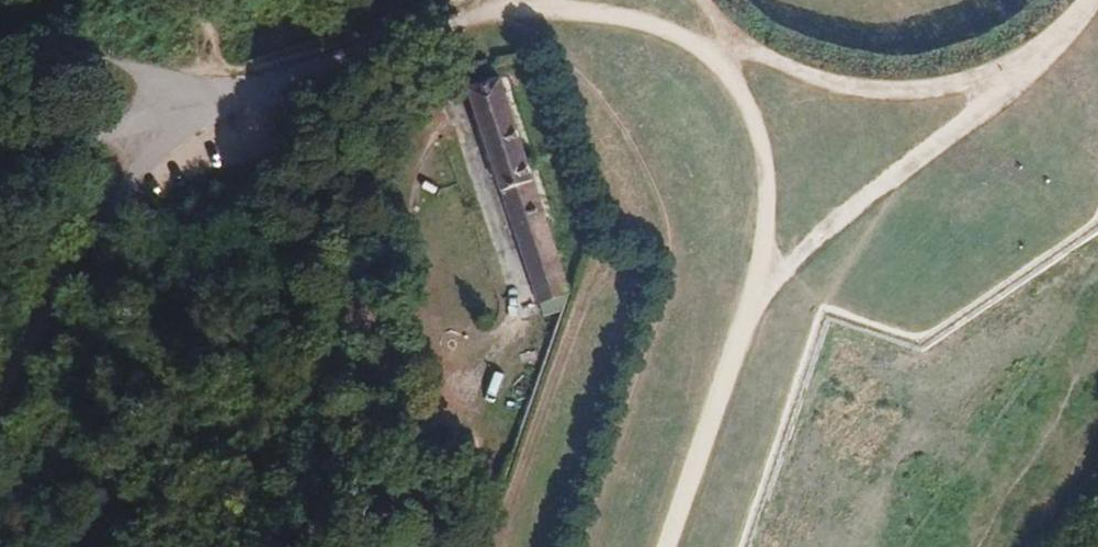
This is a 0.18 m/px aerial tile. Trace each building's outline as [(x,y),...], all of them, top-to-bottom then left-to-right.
[(459,52),(423,63),(497,279),(529,268),(459,52)]
